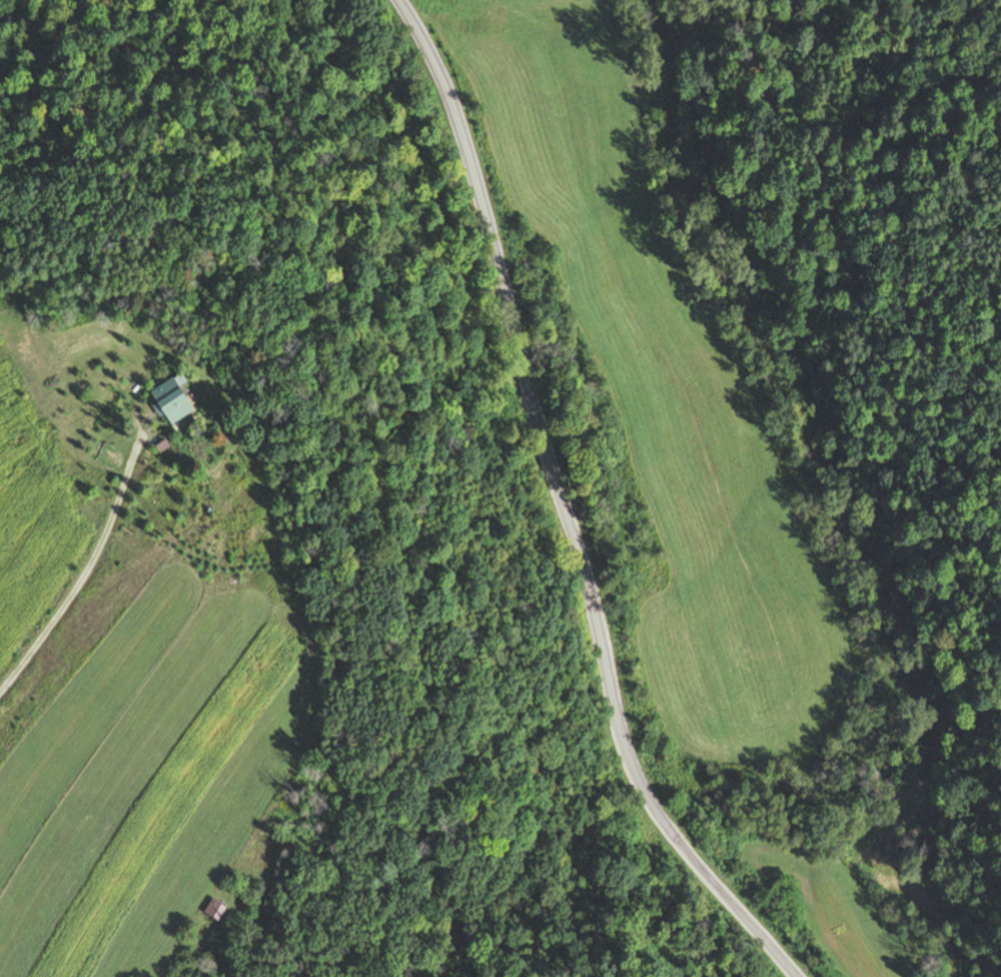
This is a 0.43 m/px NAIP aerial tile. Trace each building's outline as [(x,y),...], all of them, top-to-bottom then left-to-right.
[(194,412),(180,386),(185,383),(181,375),(150,393),(169,426),(194,412)] [(227,909),(213,899),(203,912),(217,922),(227,909)]
